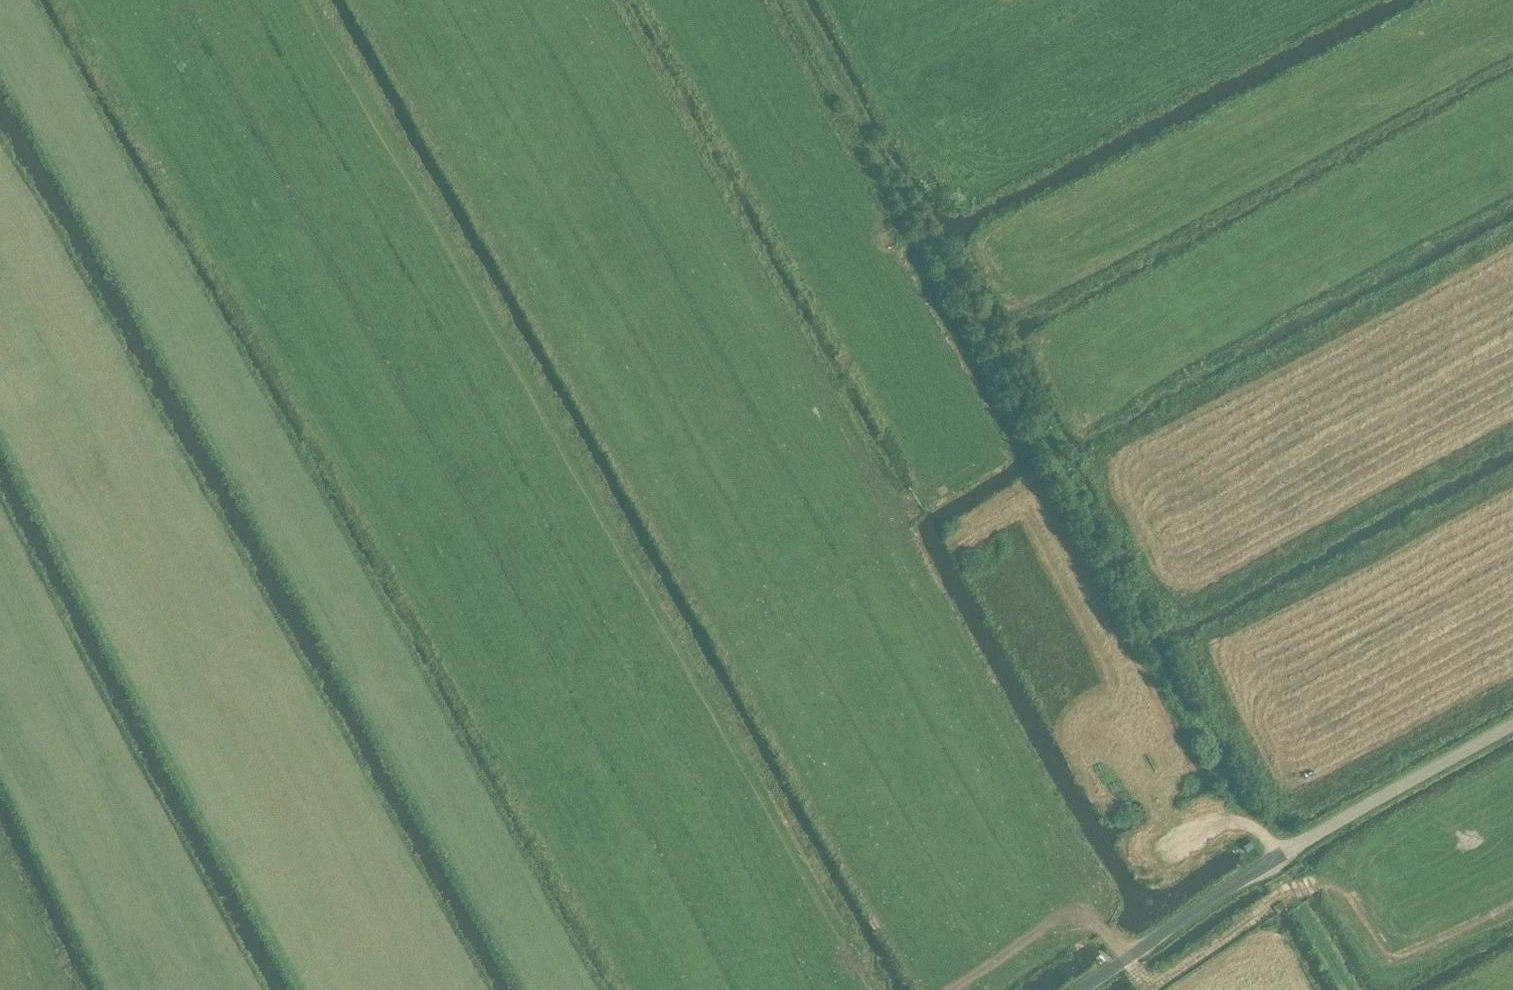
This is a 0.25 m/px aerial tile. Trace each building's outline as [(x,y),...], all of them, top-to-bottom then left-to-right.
[(1249,854),(1256,850),(1252,844),(1245,848),(1249,854)]
